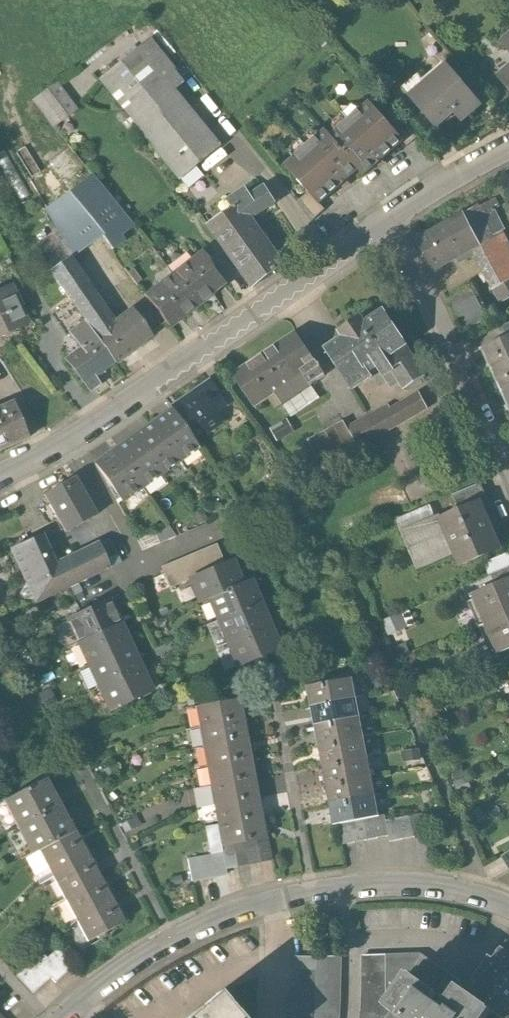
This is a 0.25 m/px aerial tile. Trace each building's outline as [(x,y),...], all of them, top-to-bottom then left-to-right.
[(98,57),(178,160),(220,128),(140,24),(98,57)] [(9,58),(0,43),(0,64),(9,58)] [(450,56),(413,87),(441,119),(460,103),(470,115),(488,101),(450,56)] [(61,83),(41,93),(53,116),(70,108),(64,96),(67,95),(61,83)] [(332,122),(357,150),(366,160),(407,122),(373,85),(332,122)] [(323,112),(283,148),(317,186),(357,150),(332,122),(323,112)] [(122,199),(92,156),(56,180),(65,193),(52,202),(55,207),(35,220),(53,248),(71,236),(100,217),(107,227),(120,218),(111,206),(122,199)] [(205,222),(252,284),(280,262),(254,228),(281,207),(266,187),(253,197),(244,186),(225,200),(229,204),(205,222)] [(457,211),(409,236),(425,268),(463,248),(474,243),(457,211)] [(176,249),(201,287),(231,266),(206,229),(176,249)] [(463,248),(493,304),(508,296),(508,259),(495,232),(474,243),(463,248)] [(89,300),(114,339),(154,312),(138,287),(115,302),(71,236),(53,248),(89,300)] [(201,287),(176,249),(147,269),(172,306),(201,287)] [(370,277),(345,292),(349,299),(333,309),(363,357),(389,341),(401,361),(433,341),(395,279),(377,289),(370,277)] [(28,321),(14,285),(0,290),(0,331),(28,321)] [(68,339),(88,370),(99,363),(93,353),(114,339),(89,300),(67,315),(78,332),(68,339)] [(304,303),(240,348),(260,378),(279,365),(293,384),(325,362),(315,347),(328,338),(304,303)] [(483,369),(508,356),(508,329),(472,346),(483,369)] [(483,369),(493,391),(508,383),(508,356),(483,369)] [(209,364),(180,383),(204,419),(232,400),(209,364)] [(180,383),(160,396),(185,431),(204,419),(180,383)] [(493,391),(504,413),(508,410),(508,383),(493,391)] [(353,425),(349,418),(311,437),(327,467),(366,447),(365,445),(436,409),(426,388),(353,425)] [(185,431),(160,396),(141,409),(165,444),(185,431)] [(26,441),(12,403),(0,407),(0,451),(26,441)] [(165,444),(141,409),(121,422),(146,457),(165,444)] [(146,457),(121,422),(100,436),(124,471),(146,457)] [(70,473),(39,488),(61,531),(91,516),(70,473)] [(470,490),(431,508),(455,558),(493,540),(470,490)] [(0,545),(0,549),(27,605),(101,569),(89,544),(51,563),(35,528),(0,545)] [(201,599),(234,584),(224,561),(175,582),(185,605),(201,599)] [(476,619),(508,603),(508,585),(503,572),(462,591),(476,619)] [(201,599),(210,620),(252,603),(242,581),(234,584),(201,599)] [(52,625),(63,649),(111,626),(100,603),(52,625)] [(261,624),(252,603),(210,620),(220,642),(261,624)] [(476,619),(489,647),(508,637),(508,603),(476,619)] [(412,608),(386,619),(391,632),(417,621),(412,608)] [(261,624),(220,642),(229,664),(271,646),(261,624)] [(63,649),(73,672),(122,649),(111,626),(63,649)] [(73,672),(84,695),(132,673),(122,649),(73,672)] [(143,696),(132,673),(84,695),(95,718),(143,696)] [(300,688),(304,708),(347,699),(343,679),(300,688)] [(186,701),(190,726),(233,718),(229,694),(186,701)] [(304,708),(308,727),(351,718),(347,699),(304,708)] [(237,743),(233,718),(190,726),(194,750),(237,743)] [(308,727),(312,747),(355,738),(351,718),(308,727)] [(312,747),(316,766),(359,757),(355,738),(312,747)] [(242,767),(237,743),(194,750),(198,775),(242,767)] [(316,766),(321,786),(363,777),(359,757),(316,766)] [(246,792),(242,767),(198,775),(203,799),(246,792)] [(321,786),(325,805),(368,796),(363,777),(321,786)] [(9,832),(53,809),(40,785),(0,806),(0,815),(9,832)] [(250,816),(246,792),(203,799),(207,824),(250,816)] [(372,816),(368,796),(325,805),(329,825),(372,816)] [(66,833),(53,809),(9,832),(22,857),(29,853),(66,833)] [(254,841),(250,816),(207,824),(211,848),(254,841)] [(29,853),(41,877),(78,857),(66,833),(29,853)] [(495,844),(500,854),(508,849),(508,836),(495,844)] [(258,865),(254,841),(211,848),(215,873),(258,865)] [(91,881),(78,857),(41,877),(54,900),(91,881)] [(104,904),(91,881),(54,900),(67,924),(104,904)] [(104,904),(67,924),(79,948),(116,928),(104,904)] [(57,946),(22,975),(38,994),(72,965),(57,946)] [(489,1006),(506,1017),(508,1017),(508,956),(497,948),(468,992),(489,1006)] [(404,972),(383,1003),(393,1010),(388,1017),(480,1017),(489,1006),(468,992),(454,982),(443,998),(404,972)] [(185,1017),(239,1017),(217,991),(185,1017)]
